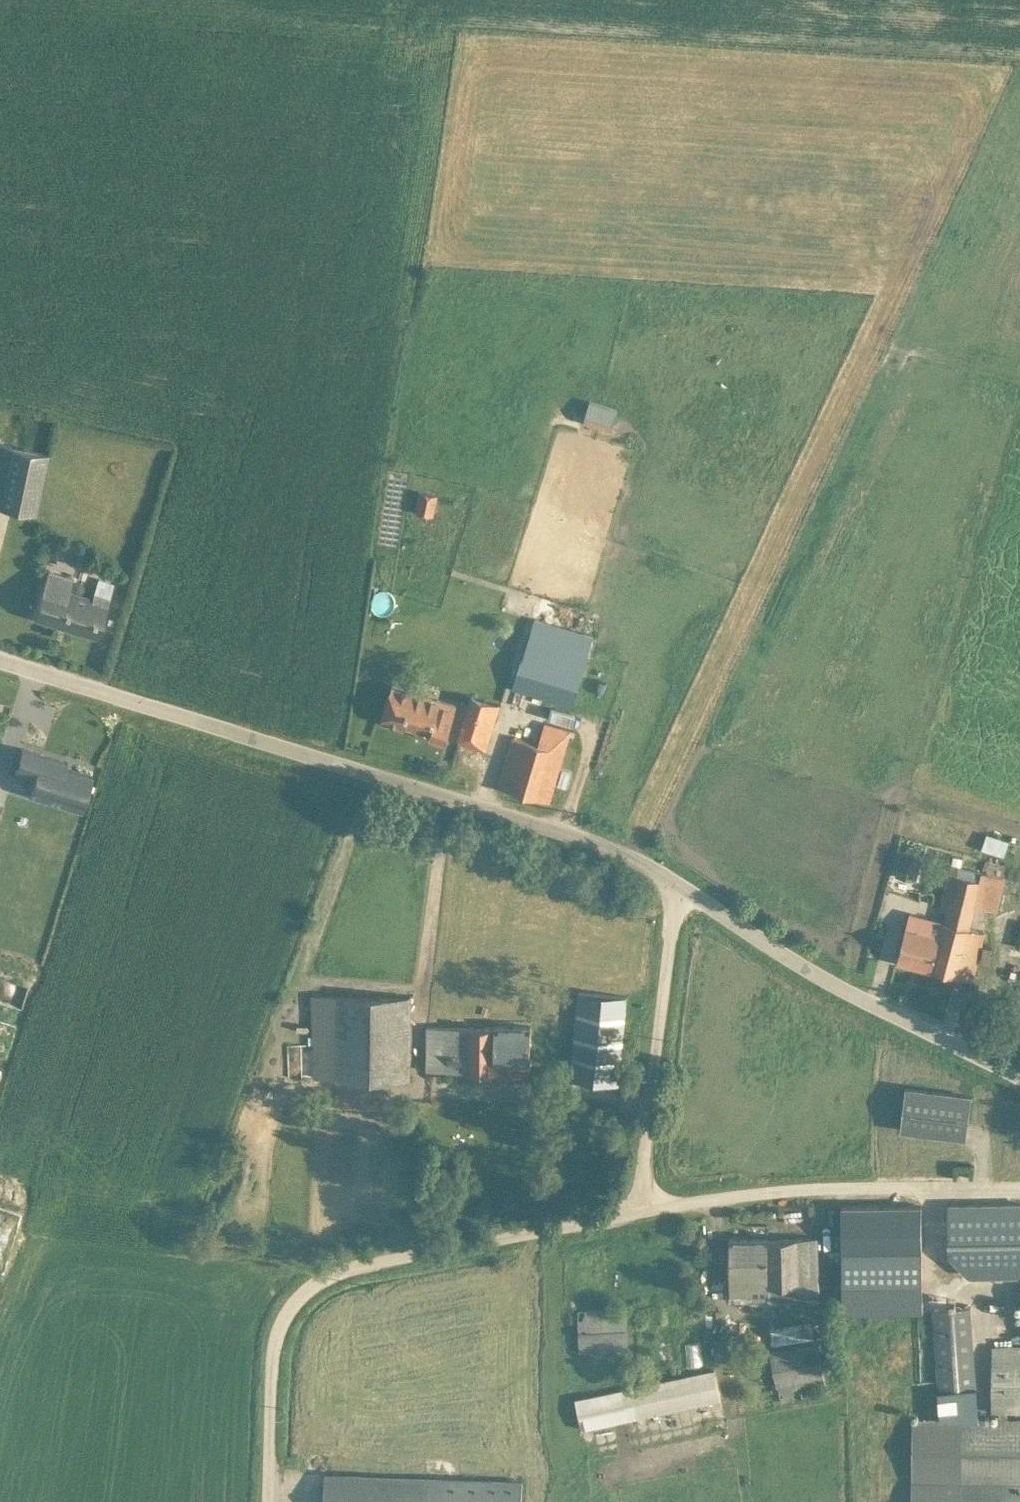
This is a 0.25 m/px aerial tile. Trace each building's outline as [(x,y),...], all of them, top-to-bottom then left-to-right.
[(0,442),(0,508),(34,516),(48,454),(0,442)] [(46,564),(30,611),(94,632),(107,592),(90,586),(88,592),(67,585),(71,573),(46,564)] [(486,748),(519,632),(480,624),(455,702),(421,694),(412,728),(486,748)] [(531,682),(570,694),(588,637),(548,625),(531,682)] [(497,794),(557,812),(579,737),(577,737),(540,726),(535,743),(514,737),(497,794)] [(24,746),(18,766),(34,771),(28,789),(82,805),(92,771),(65,763),(67,757),(20,743),(20,745),(24,746)] [(24,746),(20,745),(14,765),(18,766),(24,746)] [(975,827),(973,842),(997,846),(999,830),(975,827)] [(937,910),(911,903),(897,952),(929,962),(931,957),(973,969),(986,927),(970,922),(976,899),(995,904),(1005,870),(953,855),(937,910)] [(1016,911),(1010,940),(1019,943),(1019,912),(1016,911)] [(17,968),(0,962),(0,988),(9,991),(17,968)] [(629,991),(580,986),(571,1076),(621,1080),(629,991)] [(413,1074),(413,990),(314,990),(314,1073),(413,1074)] [(534,1069),(534,1012),(424,1013),(424,1070),(534,1069)] [(966,1128),(971,1094),(904,1085),(900,1118),(966,1128)] [(949,1197),(948,1249),(968,1271),(1019,1271),(1019,1198),(949,1197)] [(922,1305),(920,1199),(840,1200),(842,1306),(922,1305)] [(821,1293),(821,1230),(730,1230),(730,1293),(821,1293)] [(976,1416),(971,1304),(933,1306),(939,1416),(914,1415),(913,1501),(1019,1501),(1019,1340),(1015,1340),(1016,1321),(993,1321),(992,1416),(976,1416)] [(630,1348),(628,1310),(573,1312),(575,1351),(630,1348)] [(720,1353),(716,1330),(704,1332),(708,1355),(720,1353)] [(819,1338),(773,1348),(784,1395),(829,1385),(819,1338)] [(716,1369),(580,1399),(588,1433),(723,1404),(716,1369)] [(519,1471),(325,1466),(324,1501),(519,1501),(519,1471)]
